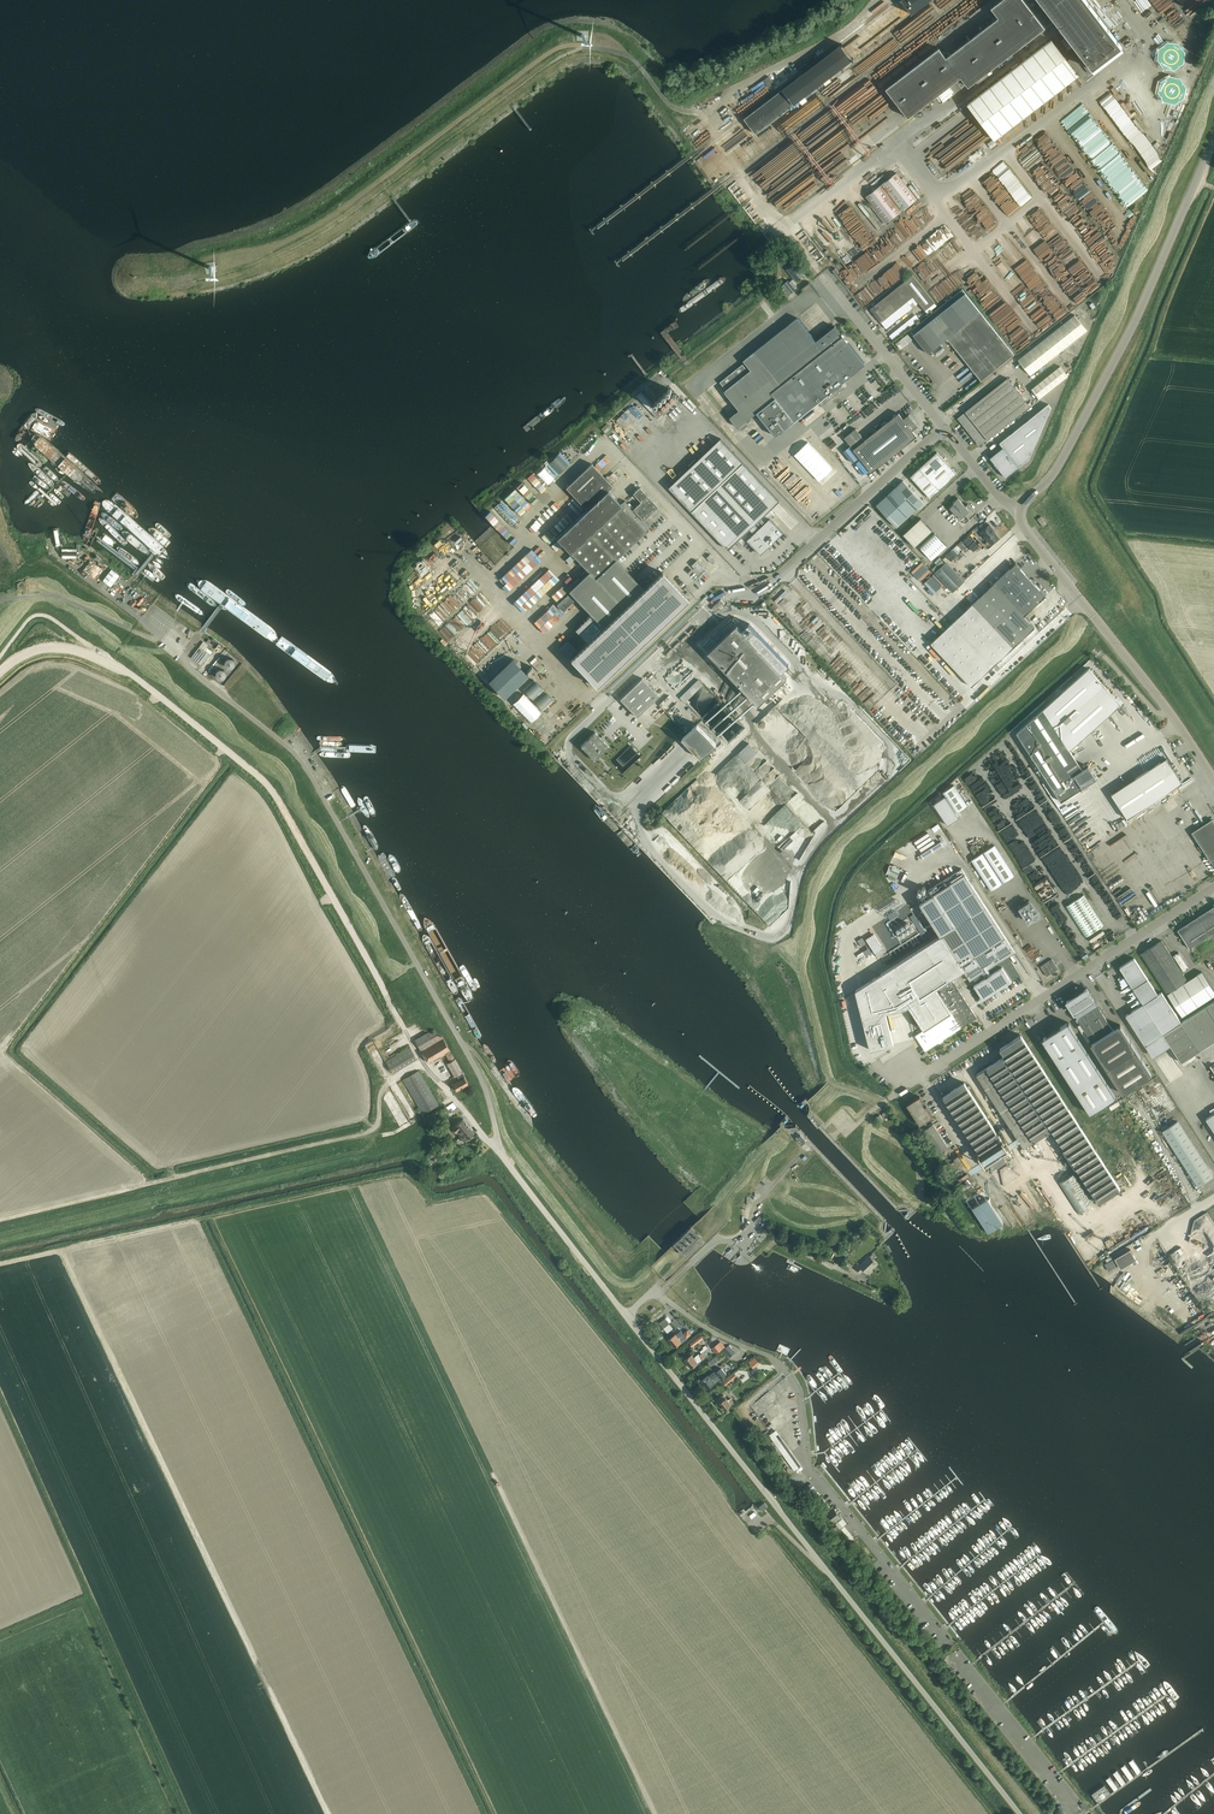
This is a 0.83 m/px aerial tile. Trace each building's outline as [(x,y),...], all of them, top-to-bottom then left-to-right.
[(1086,0),(999,0),(991,7),(999,18),(947,58),(939,48),(886,89),(908,117),(961,77),(968,86),(1016,50),(1036,35),(1055,20),(1066,35),(1095,72),(1124,50),(1086,0)] [(930,0),(901,0),(911,14),(930,0)] [(783,89),(745,118),(756,133),(794,104),(799,100),(802,104),(807,100),(804,96),(819,85),(823,82),(826,85),(831,81),(829,78),(854,59),(842,44),(783,89)] [(1197,49),(1181,58),(1185,65),(1191,62),(1193,66),(1201,62),(1198,58),(1201,56),(1197,49)] [(799,70),(808,64),(804,59),(796,66),(799,70)] [(790,65),(779,74),(784,81),(796,72),(790,65)] [(1195,77),(1188,75),(1186,83),(1193,84),(1195,77)] [(1110,111),(1121,101),(1117,95),(1105,105),(1110,111)] [(699,122),(707,134),(711,131),(703,119),(699,122)] [(778,154),(758,167),(763,173),(770,168),(775,176),(790,166),(782,154),(780,156),(778,154)] [(902,211),(917,199),(897,172),(882,184),(902,211)] [(887,223),(901,211),(881,185),(866,196),(887,223)] [(914,236),(937,218),(928,206),(909,220),(917,229),(917,230),(914,231),(909,232),(910,234),(907,236),(903,236),(904,240),(897,240),(897,244),(894,245),(894,248),(895,250),(897,250),(905,244),(905,242),(909,242),(909,239),(913,236),(914,236)] [(829,226),(821,233),(834,249),(842,259),(853,250),(836,229),(833,231),(829,226)] [(796,281),(803,275),(794,263),(787,269),(796,281)] [(878,299),(896,283),(888,274),(882,279),(881,278),(869,289),(878,299)] [(935,303),(913,275),(870,309),(881,322),(914,296),(925,310),(935,303)] [(789,282),(788,280),(780,286),(788,296),(796,289),(794,287),(797,285),(792,280),(789,282)] [(1014,354),(962,289),(910,331),(928,353),(947,338),(981,381),(990,373),(1014,354)] [(861,294),(858,297),(866,306),(869,303),(861,294)] [(1098,312),(1103,309),(1098,302),(1094,306),(1098,312)] [(1030,375),(1053,357),(1087,330),(1075,315),(1018,360),(1030,375)] [(776,436),(794,421),(818,402),(821,406),(845,387),(842,383),(865,365),(850,345),(843,336),(844,336),(842,334),(841,334),(835,326),(816,341),(797,317),(755,351),(743,360),(751,370),(749,371),(726,389),(724,391),(739,410),(730,417),(738,427),(745,421),(757,412),(760,417),(776,436)] [(900,349),(912,340),(908,334),(896,343),(900,349)] [(726,389),(749,371),(743,364),(720,383),(726,389)] [(1068,376),(1060,366),(1031,389),(1039,399),(1068,376)] [(957,418),(979,445),(987,439),(987,440),(1029,406),(1007,378),(965,411),(965,412),(957,418)] [(657,418),(662,414),(641,391),(636,396),(657,418)] [(1003,447),(990,458),(1006,477),(1019,467),(1019,466),(1029,458),(1051,408),(1048,404),(1000,443),(1003,447)] [(628,409),(622,414),(633,426),(638,422),(628,409)] [(903,419),(899,413),(865,440),(856,428),(844,438),(871,472),(917,436),(913,430),(918,426),(909,414),(903,419)] [(745,421),(738,427),(741,431),(748,425),(745,421)] [(765,549),(784,532),(770,518),(774,514),(770,509),(779,500),(721,438),(669,487),(728,549),(738,540),(742,544),(747,540),(758,551),(758,550),(761,553),(765,549)] [(808,442),(794,455),(819,481),(833,468),(808,442)] [(931,498),(957,474),(937,452),(910,476),(931,498)] [(587,509),(557,537),(589,572),(569,591),(591,614),(575,630),(587,643),(570,659),(596,686),(689,599),(689,598),(663,571),(644,589),(622,566),(616,559),(650,527),(649,526),(644,520),(658,507),(654,502),(647,495),(640,487),(633,493),(635,495),(638,499),(641,502),(633,509),(625,500),(621,504),(608,490),(613,485),(592,463),(566,487),(587,509)] [(885,497),(876,505),(897,527),(906,519),(914,511),(924,503),(903,480),(894,489),(885,497)] [(965,506),(958,498),(954,502),(954,501),(953,501),(955,503),(949,508),(962,522),(963,521),(965,523),(976,513),(968,504),(965,506)] [(163,557),(169,558),(168,553),(165,548),(109,500),(104,499),(102,501),(102,504),(104,507),(158,555),(163,557)] [(1043,526),(1044,525),(1047,523),(1041,516),(1037,519),(1043,526)] [(915,546),(932,530),(920,518),(903,534),(915,546)] [(982,521),(972,531),(974,533),(984,523),(982,521)] [(991,544),(995,542),(999,538),(992,529),(993,529),(990,524),(981,531),(987,540),(985,541),(985,543),(987,545),(989,545),(991,544)] [(933,532),(920,546),(918,546),(932,560),(946,546),(933,532)] [(710,554),(706,557),(712,563),(715,560),(710,554)] [(697,560),(692,565),(697,571),(702,566),(697,560)] [(968,608),(931,643),(972,686),(1008,652),(1014,647),(1035,627),(1024,616),(1040,601),(1046,596),(1041,590),(1020,569),(1021,569),(1016,564),(1015,563),(1015,564),(1010,568),(994,584),(973,603),(968,608)] [(945,564),(935,573),(953,592),(963,583),(945,564)] [(119,575),(111,569),(103,580),(111,586),(119,575)] [(91,581),(93,578),(83,571),(81,574),(91,581)] [(19,581),(16,583),(16,585),(16,589),(20,591),(23,591),(23,594),(29,594),(28,584),(27,578),(25,578),(25,581),(19,581)] [(142,604),(150,595),(145,589),(136,598),(142,604)] [(785,590),(775,600),(777,603),(788,593),(785,590)] [(964,600),(969,606),(975,600),(970,594),(964,600)] [(715,610),(723,602),(721,599),(712,608),(715,610)] [(782,672),(789,665),(749,623),(741,629),(737,624),(739,622),(735,617),(732,619),(731,618),(703,645),(759,704),(787,677),(782,672)] [(1031,633),(1019,645),(1024,650),(1036,639),(1031,633)] [(568,640),(560,648),(569,657),(577,650),(568,640)] [(191,658),(200,665),(209,653),(210,654),(212,651),(206,647),(208,645),(203,641),(191,658)] [(226,659),(225,660),(224,662),(225,664),(226,666),(227,667),(229,668),(230,668),(233,667),(234,666),(235,663),(234,661),(233,658),(231,657),(229,657),(227,658),(226,659)] [(216,674),(216,676),(217,677),(220,678),(222,678),(223,678),(225,676),(226,674),(226,672),(224,669),(223,669),(220,668),(218,669),(216,671),(216,673),(216,674)] [(1043,709),(1016,733),(1061,801),(1097,778),(1088,766),(1082,770),(1070,750),(1122,704),(1091,669),(1089,668),(1043,709)] [(637,717),(659,695),(642,678),(620,699),(637,717)] [(698,679),(696,682),(695,682),(700,687),(701,687),(703,684),(698,679)] [(693,695),(700,687),(695,682),(688,689),(693,695)] [(688,689),(687,690),(680,697),(685,703),(692,695),(693,695),(688,689)] [(701,759),(720,740),(701,720),(682,738),(701,759)] [(600,738),(595,732),(581,746),(594,760),(609,747),(604,741),(605,740),(605,739),(605,738),(605,737),(604,736),(602,736),(600,738)] [(750,764),(763,753),(754,743),(741,754),(750,764)] [(1166,758),(1136,778),(1152,802),(1182,782),(1166,758)] [(945,796),(956,813),(967,805),(954,785),(943,792),(945,796)] [(945,796),(934,804),(948,825),(959,817),(956,813),(945,796)] [(1194,805),(1203,817),(1206,815),(1203,811),(1209,807),(1203,799),(1194,805)] [(1084,805),(1077,808),(1080,814),(1087,811),(1084,805)] [(1212,819),(1192,832),(1210,861),(1213,866),(1213,821),(1212,819)] [(372,847),(373,848),(374,849),(375,849),(377,850),(378,849),(378,848),(378,847),(378,846),(377,844),(376,841),(371,831),(369,828),(367,825),(365,824),(364,824),(363,824),(363,825),(363,826),(363,828),(363,829),(364,831),(365,834),(371,845),(372,847)] [(1003,883),(1014,875),(995,845),(983,852),(1003,883)] [(990,891),(1002,883),(982,853),(971,860),(990,891)] [(962,868),(916,897),(941,935),(964,971),(965,972),(966,975),(970,981),(982,973),(988,969),(1001,961),(998,956),(1012,947),(1015,952),(962,868)] [(1168,885),(1164,888),(1173,903),(1177,900),(1168,885)] [(1085,937),(1104,925),(1084,894),(1065,906),(1085,937)] [(1147,908),(1163,901),(1160,894),(1145,901),(1147,908)] [(1138,923),(1169,909),(1166,902),(1135,916),(1138,923)] [(1177,930),(1189,948),(1209,935),(1213,932),(1213,906),(1211,908),(1207,910),(1198,917),(1193,920),(1188,923),(1177,930)] [(874,934),(866,939),(875,953),(883,948),(874,934)] [(941,935),(855,990),(870,1050),(893,1044),(886,1012),(907,1007),(909,1006),(924,1029),(938,1021),(951,1012),(944,1001),(936,988),(952,978),(964,971),(941,935)] [(1141,953),(1167,994),(1181,1016),(1213,995),(1213,991),(1202,971),(1188,980),(1161,940),(1141,953)] [(883,948),(875,953),(877,957),(885,952),(883,948)] [(1119,967),(1143,1004),(1125,1016),(1145,1046),(1163,1034),(1181,1062),(1213,1041),(1213,1001),(1181,1022),(1161,992),(1158,994),(1134,958),(1119,967)] [(1047,976),(1058,968),(1052,959),(1040,966),(1047,976)] [(986,978),(974,986),(983,1000),(995,992),(995,991),(999,989),(1011,982),(1002,967),(991,974),(988,969),(982,973),(986,978)] [(924,1029),(915,1035),(919,1040),(925,1051),(977,1018),(952,978),(936,988),(944,1001),(951,1012),(938,1021),(924,1029)] [(1113,1029),(1087,988),(1066,1001),(1092,1042),(1090,1043),(1122,1093),(1152,1074),(1136,1050),(1120,1024),(1113,1029)] [(1042,1039),(1090,1114),(1116,1097),(1068,1022),(1042,1039)] [(1084,1030),(1081,1032),(1084,1037),(1088,1042),(1091,1040),(1087,1035),(1084,1030)] [(457,1091),(468,1084),(464,1077),(465,1077),(455,1059),(443,1038),(444,1038),(443,1037),(429,1032),(424,1035),(415,1039),(421,1051),(428,1062),(445,1052),(450,1062),(447,1063),(455,1077),(457,1075),(460,1079),(453,1083),(457,1091)] [(1121,1189),(1024,1040),(1021,1035),(1000,1048),(1005,1056),(977,1074),(1011,1128),(1008,1130),(1012,1136),(1015,1134),(1024,1148),(1052,1130),(1100,1203),(1121,1189)] [(393,1073),(416,1059),(409,1047),(386,1061),(393,1073)] [(1195,1057),(1193,1054),(1181,1062),(1183,1065),(1195,1057)] [(422,1114),(439,1104),(419,1070),(403,1079),(419,1107),(418,1107),(422,1114)] [(990,1169),(1011,1155),(964,1082),(943,1096),(990,1169)] [(920,1096),(907,1104),(920,1124),(933,1116),(926,1106),(925,1107),(922,1102),(923,1102),(920,1096)] [(818,1128),(818,1127),(822,1124),(814,1115),(810,1118),(817,1125),(816,1126),(818,1128)] [(464,1141),(468,1138),(475,1133),(463,1118),(452,1127),(456,1132),(457,1132),(464,1141)] [(1198,1186),(1213,1176),(1178,1121),(1162,1131),(1198,1186)] [(929,1126),(923,1130),(937,1152),(948,1145),(933,1123),(929,1126)] [(805,1140),(807,1138),(802,1133),(797,1138),(796,1138),(802,1144),(806,1140),(805,1140)] [(1055,1172),(1046,1176),(1049,1180),(1057,1176),(1055,1172)] [(1075,1173),(1059,1183),(1078,1213),(1094,1203),(1075,1173)] [(1040,1181),(1018,1194),(1021,1199),(1043,1185),(1040,1181)] [(973,1196),(977,1202),(983,1199),(980,1193),(973,1196)] [(1009,1207),(1019,1200),(1016,1196),(1006,1203),(1009,1207)] [(976,1209),(992,1235),(1012,1224),(997,1197),(976,1209)] [(1213,1258),(1213,1237),(1205,1242),(1213,1258)] [(686,1253),(683,1255),(687,1260),(688,1260),(688,1261),(707,1243),(706,1243),(706,1242),(702,1238),(698,1242),(686,1253)] [(1120,1268),(1136,1259),(1130,1249),(1114,1258),(1120,1268)] [(1171,1254),(1163,1257),(1165,1263),(1173,1259),(1171,1254)] [(867,1273),(877,1264),(870,1256),(860,1265),(858,1264),(855,1267),(860,1273),(864,1270),(867,1273)] [(1109,1271),(1112,1268),(1118,1265),(1114,1259),(1105,1264),(1109,1271)] [(665,1318),(660,1322),(664,1328),(669,1323),(665,1318)] [(675,1347),(681,1342),(682,1343),(688,1339),(687,1338),(691,1334),(688,1330),(684,1333),(681,1330),(676,1334),(675,1334),(669,1339),(675,1347)] [(723,1349),(718,1343),(712,1348),(717,1353),(723,1349)] [(729,1345),(723,1350),(729,1357),(735,1352),(729,1345)] [(698,1362),(702,1358),(703,1359),(711,1352),(708,1348),(700,1354),(699,1353),(694,1357),(692,1355),(685,1360),(691,1368),(698,1362)] [(715,1370),(702,1381),(708,1389),(726,1374),(722,1368),(717,1372),(715,1370)] [(727,1379),(730,1382),(737,1376),(734,1373),(727,1379)] [(732,1405),(731,1404),(733,1402),(731,1398),(728,1400),(726,1397),(724,1395),(717,1400),(725,1410),(732,1405)] [(769,1435),(794,1470),(801,1465),(775,1430),(769,1435)] [(810,1483),(799,1492),(800,1494),(812,1485),(810,1483)] [(813,1485),(810,1488),(827,1508),(830,1506),(813,1485)] [(765,1502),(759,1506),(763,1511),(768,1506),(765,1502)] [(842,1518),(832,1506),(827,1511),(836,1522),(842,1518)]
